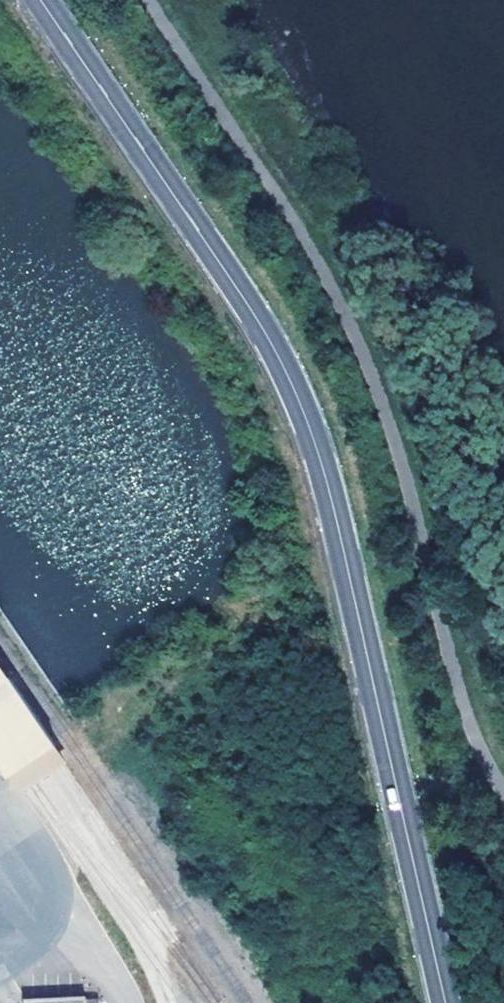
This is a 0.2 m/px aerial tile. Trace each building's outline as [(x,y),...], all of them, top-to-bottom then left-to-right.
[(107,990),(93,990),(93,988),(34,990),(35,1002),(23,1002),(108,1002),(107,990)]
